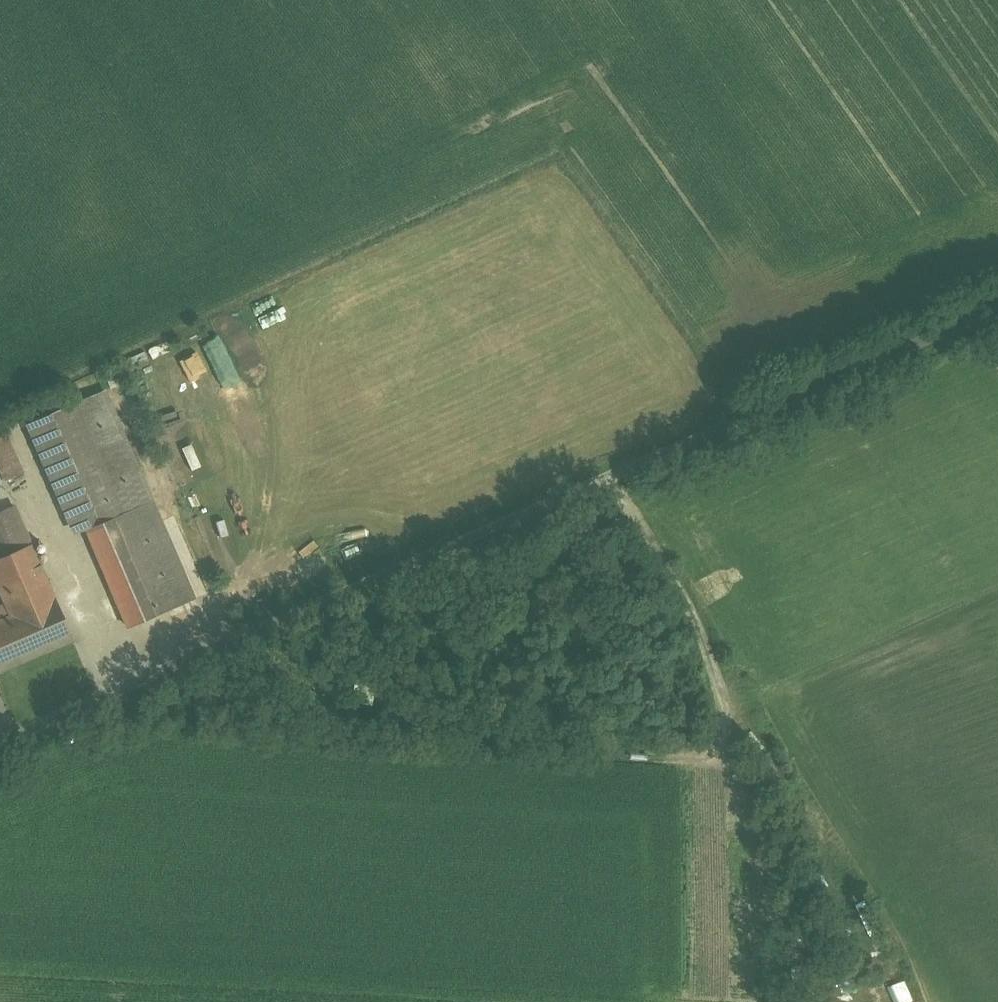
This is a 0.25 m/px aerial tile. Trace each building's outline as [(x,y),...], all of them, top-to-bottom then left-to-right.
[(195,595),(99,395),(34,425),(130,626),(195,595)] [(31,469),(14,428),(0,434),(0,457),(2,463),(0,464),(0,482),(31,469)] [(13,508),(0,513),(0,591),(6,604),(0,606),(0,673),(72,642),(13,508)] [(919,999),(910,979),(893,986),(899,1001),(912,1001),(919,999)]
